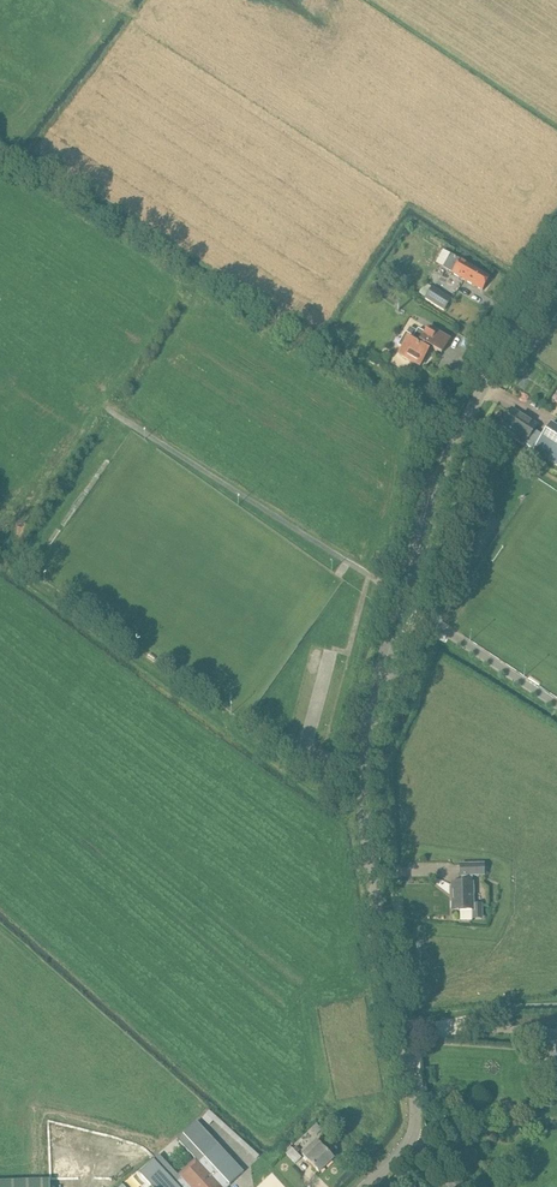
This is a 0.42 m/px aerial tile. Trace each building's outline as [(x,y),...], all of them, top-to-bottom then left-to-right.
[(453,273),(482,290),(490,277),(460,260),(450,254),(442,268),(452,274),(453,273)] [(451,299),(432,286),(424,298),(443,311),(451,299)] [(399,355),(419,366),(428,351),(424,349),(427,345),(441,354),(449,340),(428,327),(425,333),(418,329),(417,331),(410,327),(406,333),(405,333),(398,346),(402,348),(399,355)] [(515,438),(525,444),(532,433),(537,425),(512,408),(501,425),(517,436),(515,438)] [(551,423),(533,451),(556,466),(556,427),(551,423)] [(443,608),(436,606),(434,613),(441,615),(443,608)] [(472,910),(472,920),(483,920),(482,904),(473,904),(472,876),(484,876),(484,864),(459,864),(459,877),(461,877),(461,883),(451,883),(452,910),(472,910)] [(555,1088),(556,1088),(556,1044),(545,1047),(555,1088)] [(213,1121),(256,1160),(259,1156),(209,1111),(202,1118),(210,1125),(213,1121)] [(244,1171),(218,1143),(197,1121),(177,1139),(195,1158),(177,1175),(159,1154),(139,1173),(152,1186),(227,1186),(244,1171)] [(333,1159),(316,1140),(302,1154),(319,1172),(333,1159)] [(282,1150),(295,1164),(301,1157),(287,1144),(282,1150)] [(50,1178),(40,1179),(0,1180),(0,1186),(50,1186),(50,1178)]
